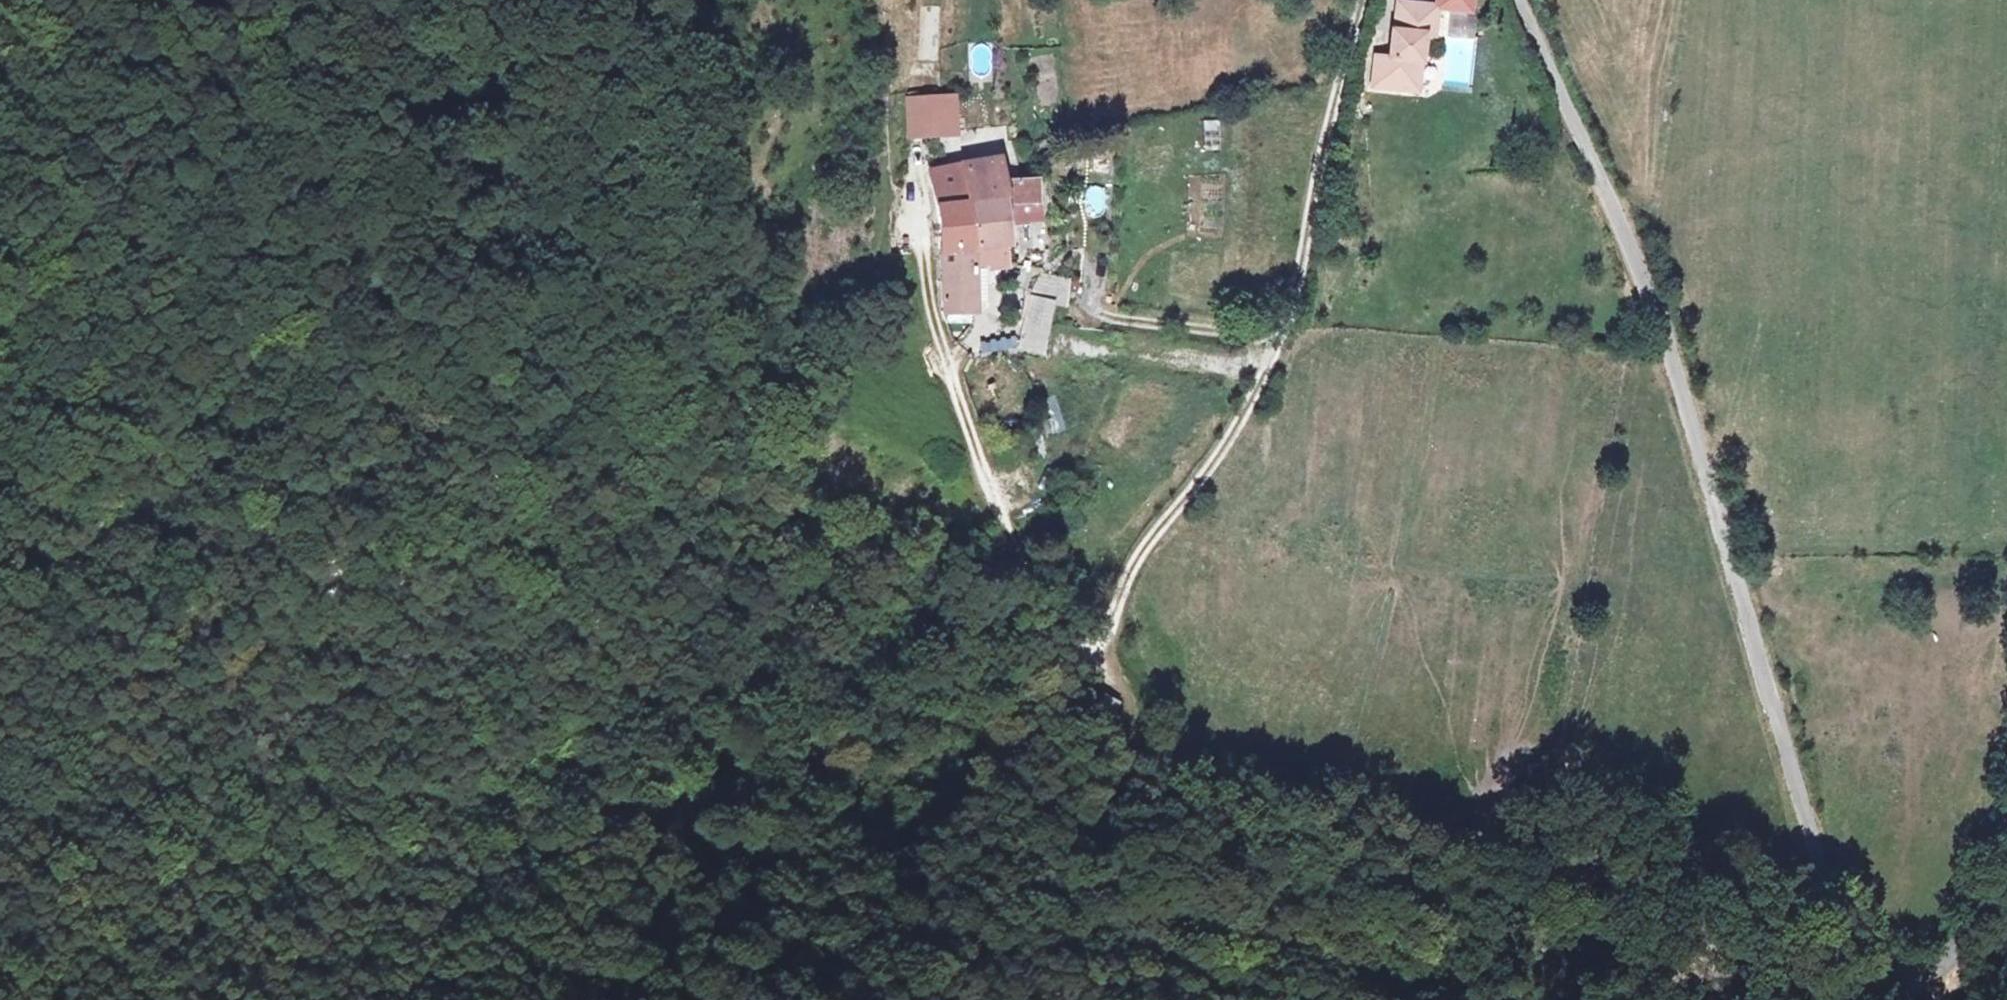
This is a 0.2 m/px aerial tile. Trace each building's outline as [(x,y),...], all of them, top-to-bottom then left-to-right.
[(1430,6),(1392,7),(1392,63),(1376,63),(1377,94),(1412,93),(1411,64),(1421,64),(1421,36),(1430,36),(1430,6)] [(1446,27),(1446,37),(1471,36),(1470,27),(1446,27)] [(1421,64),(1411,64),(1412,93),(1422,93),(1421,64)] [(956,95),(905,97),(906,138),(957,136),(956,95)] [(1219,150),(1220,118),(1202,118),(1202,150),(1219,150)] [(1006,212),(1005,188),(999,159),(930,175),(941,254),(970,250),(968,213),(1006,212)] [(968,213),(970,250),(1003,246),(1003,227),(1038,225),(1036,207),(1051,206),(1050,189),(1032,190),(1031,185),(1005,188),(1006,212),(968,213)] [(1105,216),(1103,186),(1083,188),(1085,218),(1105,216)] [(1059,223),(1057,206),(1051,206),(1036,207),(1038,225),(1059,223)] [(970,250),(941,254),(944,318),(972,315),(972,275),(1005,273),(1003,246),(970,250)] [(1045,356),(1054,305),(1067,307),(1072,278),(1033,271),(1018,351),(1045,356)]
